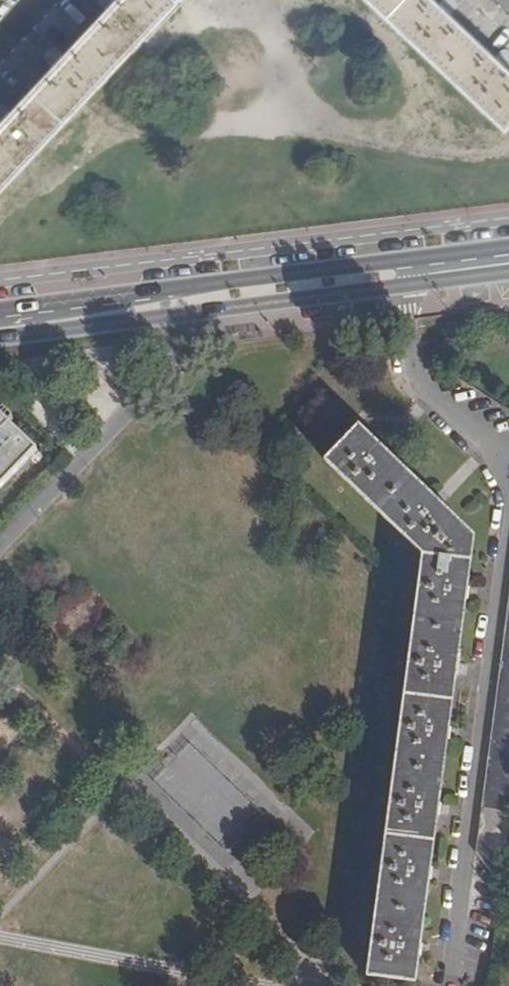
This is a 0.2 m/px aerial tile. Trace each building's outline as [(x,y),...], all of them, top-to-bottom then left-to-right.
[(175,0),(114,0),(73,44),(1,119),(0,121),(0,183),(175,0)] [(508,125),(508,70),(435,0),(372,0),(507,127),(508,125)] [(38,448),(0,412),(0,487),(38,448)] [(422,557),(375,921),(397,924),(401,909),(426,912),(475,536),(362,427),(328,464),(422,557)] [(476,850),(501,882),(508,819),(508,611),(476,850)] [(397,924),(375,921),(367,977),(416,984),(426,912),(401,909),(397,924)] [(495,944),(493,956),(503,957),(507,946),(495,944)]
